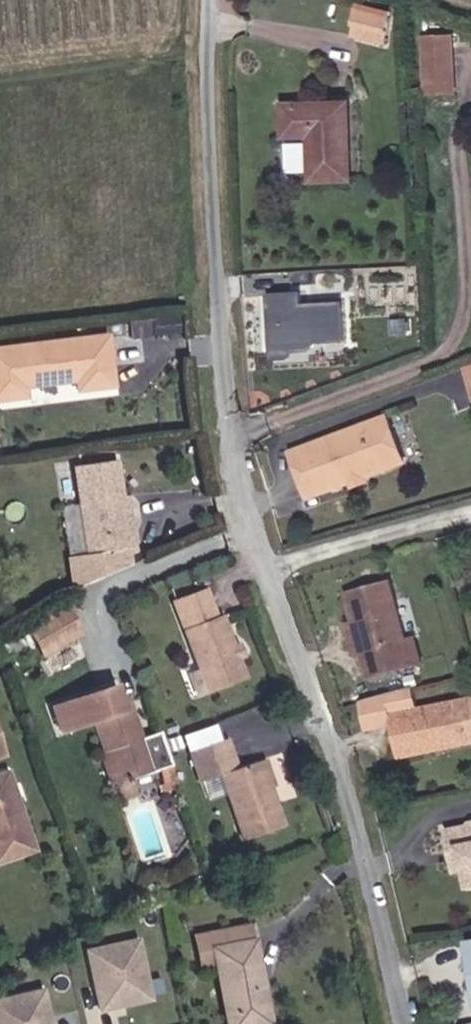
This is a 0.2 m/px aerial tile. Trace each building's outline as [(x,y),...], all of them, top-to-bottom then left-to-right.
[(378,13),(380,0),(345,0),(344,9),(378,13)] [(422,59),(448,58),(446,43),(421,45),(422,59)] [(423,86),(450,84),(448,58),(422,59),(423,86)] [(308,165),(345,163),(339,83),(280,86),(282,118),(304,118),(308,165)] [(425,108),(451,106),(450,84),(423,86),(425,108)] [(303,290),(270,290),(270,355),(345,355),(344,301),(303,301),(303,290)] [(0,349),(0,403),(31,399),(29,388),(79,382),(80,392),(117,388),(112,336),(0,349)] [(366,454),(403,440),(382,394),(347,409),(359,449),(363,448),(366,454)] [(347,456),(359,449),(347,409),(276,439),(284,454),(306,444),(316,469),(320,469),(322,472),(349,462),(347,456)] [(315,476),(313,471),(316,469),(306,444),(284,454),(296,484),(315,476)] [(364,462),(369,460),(366,454),(363,448),(359,449),(364,462)] [(352,468),(364,462),(359,449),(347,456),(349,462),(352,468)] [(124,462),(73,467),(88,554),(71,557),(75,589),(135,564),(133,546),(144,546),(127,501),(124,462)] [(411,647),(402,621),(384,564),(345,575),(352,600),(362,633),(370,659),(411,647)] [(209,590),(172,603),(209,694),(248,677),(226,617),(221,618),(209,590)] [(352,636),(362,633),(352,600),(342,603),(352,636)] [(65,603),(27,622),(45,657),(88,634),(65,603)] [(411,647),(420,644),(412,618),(402,621),(411,647)] [(456,684),(407,694),(402,671),(376,679),(382,708),(389,743),(425,735),(424,728),(463,720),(470,718),(470,680),(456,684)] [(382,708),(376,679),(352,686),(358,713),(382,708)] [(122,686),(54,706),(64,735),(96,726),(118,800),(140,794),(134,781),(155,770),(135,712),(122,686)] [(465,726),(463,720),(424,728),(425,735),(465,726)] [(231,737),(192,749),(203,783),(226,777),(245,843),(294,827),(270,761),(245,769),(231,737)] [(0,772),(0,863),(39,850),(14,768),(0,772)] [(433,813),(437,835),(445,833),(449,853),(453,871),(470,867),(470,806),(467,806),(464,804),(457,806),(455,809),(433,813)] [(449,853),(445,833),(437,835),(441,854),(449,853)] [(196,932),(200,969),(215,966),(228,1023),(280,1023),(261,939),(253,921),(196,932)] [(144,935),(86,947),(100,1010),(157,1000),(144,935)] [(0,996),(0,1023),(56,1023),(47,985),(0,996)] [(455,1018),(456,1023),(470,1023),(470,1015),(455,1018)]
